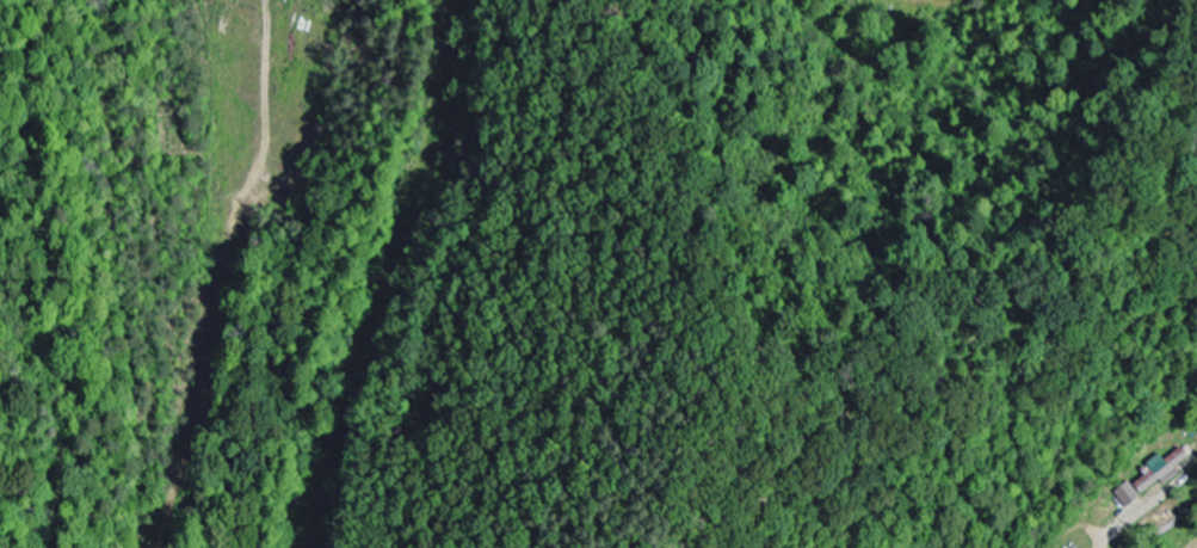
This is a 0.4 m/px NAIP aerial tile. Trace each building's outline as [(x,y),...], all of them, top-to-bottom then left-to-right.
[(1186,460),(1178,449),(1161,461),(1157,455),(1141,466),(1146,472),(1114,495),(1123,508),(1158,483),(1160,486),(1176,475),(1172,470),(1186,460)]
